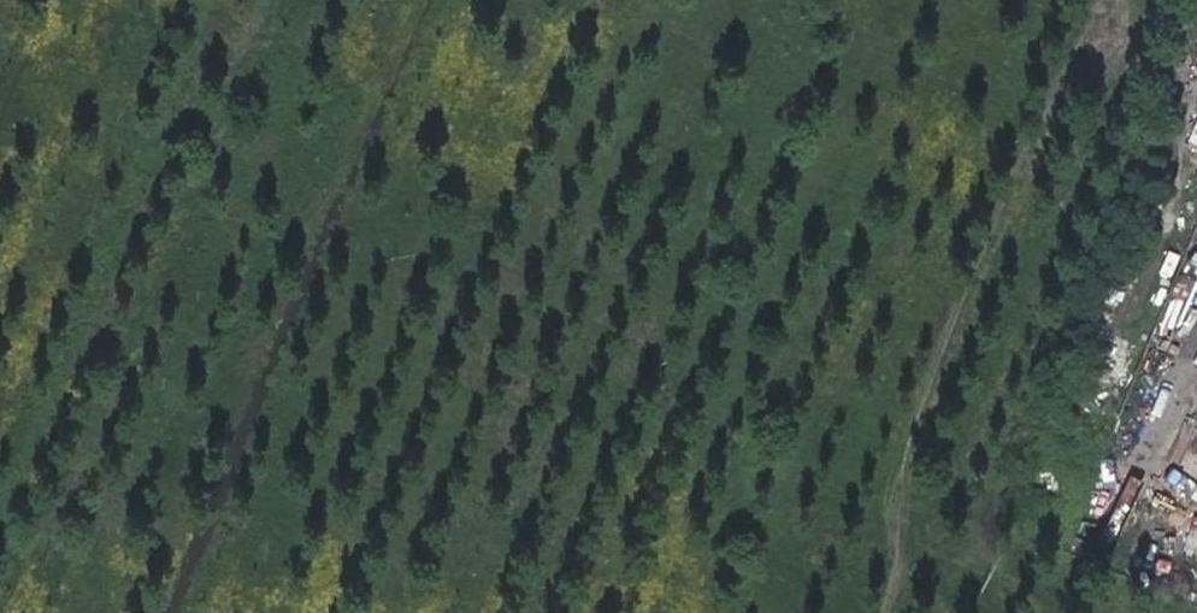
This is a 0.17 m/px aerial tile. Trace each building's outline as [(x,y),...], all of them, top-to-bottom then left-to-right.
[(1112,495),(1098,554),(1122,560),(1135,501),(1112,495)]
